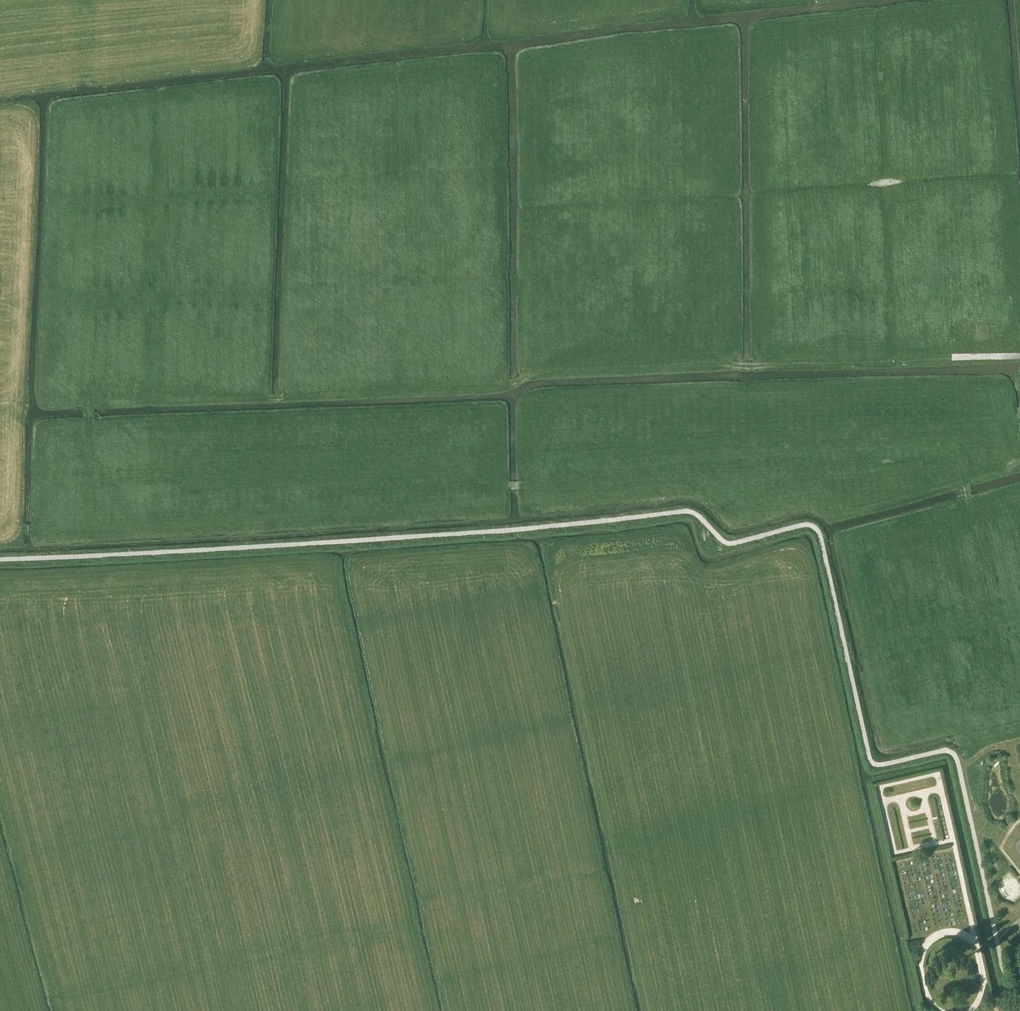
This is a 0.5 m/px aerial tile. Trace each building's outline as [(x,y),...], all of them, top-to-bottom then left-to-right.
[(919,939),(909,941),(911,947),(921,945),(919,939)]
